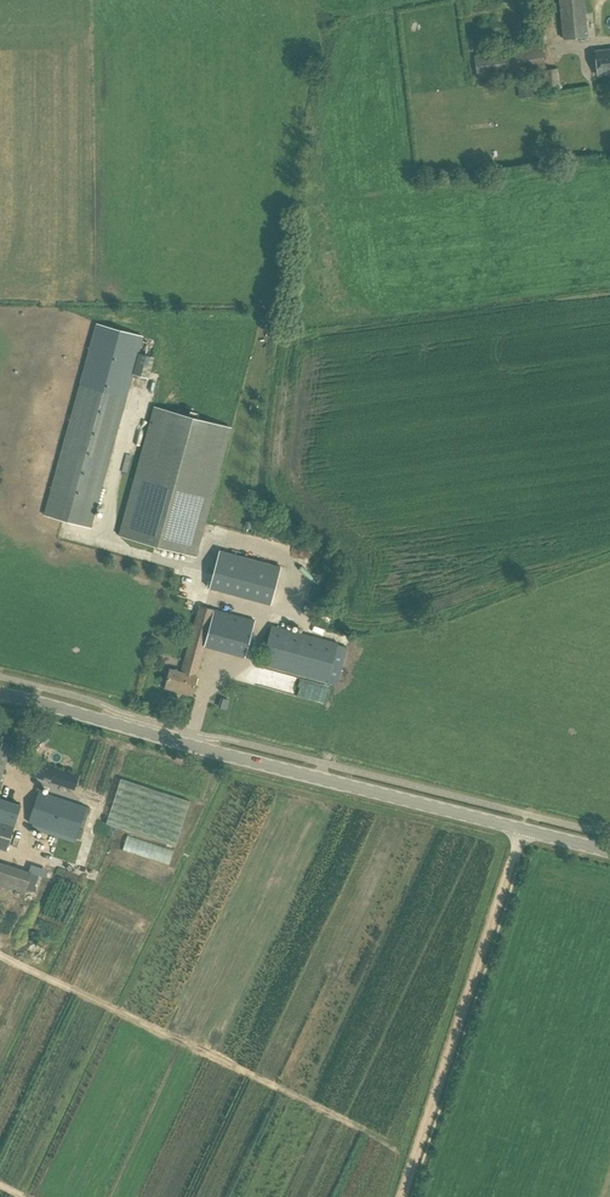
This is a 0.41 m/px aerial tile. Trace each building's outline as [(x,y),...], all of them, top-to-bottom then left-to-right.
[(562,40),(586,37),(582,0),(558,0),(562,40)] [(537,17),(527,19),(531,47),(541,46),(542,46),(537,17)] [(541,46),(474,55),(477,78),(545,69),(541,46)] [(594,51),(596,76),(609,75),(609,50),(594,51)] [(558,68),(542,71),(545,95),(561,92),(558,68)] [(481,82),(483,93),(495,90),(492,80),(481,82)] [(529,81),(517,83),(519,97),(531,95),(529,81)] [(405,83),(406,93),(418,93),(417,82),(405,83)] [(409,109),(409,121),(421,121),(421,109),(409,109)] [(574,134),(575,145),(587,144),(586,132),(574,134)] [(534,141),(522,142),(524,153),(536,152),(534,141)] [(97,323),(44,515),(63,520),(91,528),(95,513),(143,336),(97,323)] [(154,405),(119,534),(197,555),(231,426),(154,405)] [(204,543),(237,547),(238,540),(205,536),(204,543)] [(220,551),(209,590),(271,606),(282,568),(220,551)] [(199,605),(180,671),(198,676),(205,646),(204,646),(214,609),(199,605)] [(214,608),(214,609),(204,646),(205,646),(245,657),(255,619),(214,608)] [(272,624),(261,665),(327,683),(338,642),(272,624)] [(170,668),(165,687),(193,695),(198,676),(180,671),(170,668)] [(223,698),(220,708),(226,709),(228,700),(223,698)] [(12,744),(0,741),(0,783),(12,744)] [(120,779),(105,824),(174,846),(189,801),(120,779)] [(39,790),(28,822),(77,838),(87,806),(39,790)] [(0,797),(0,848),(8,850),(22,804),(0,797)] [(174,851),(128,835),(123,849),(169,864),(174,851)] [(25,894),(31,873),(0,863),(0,886),(25,894)]
